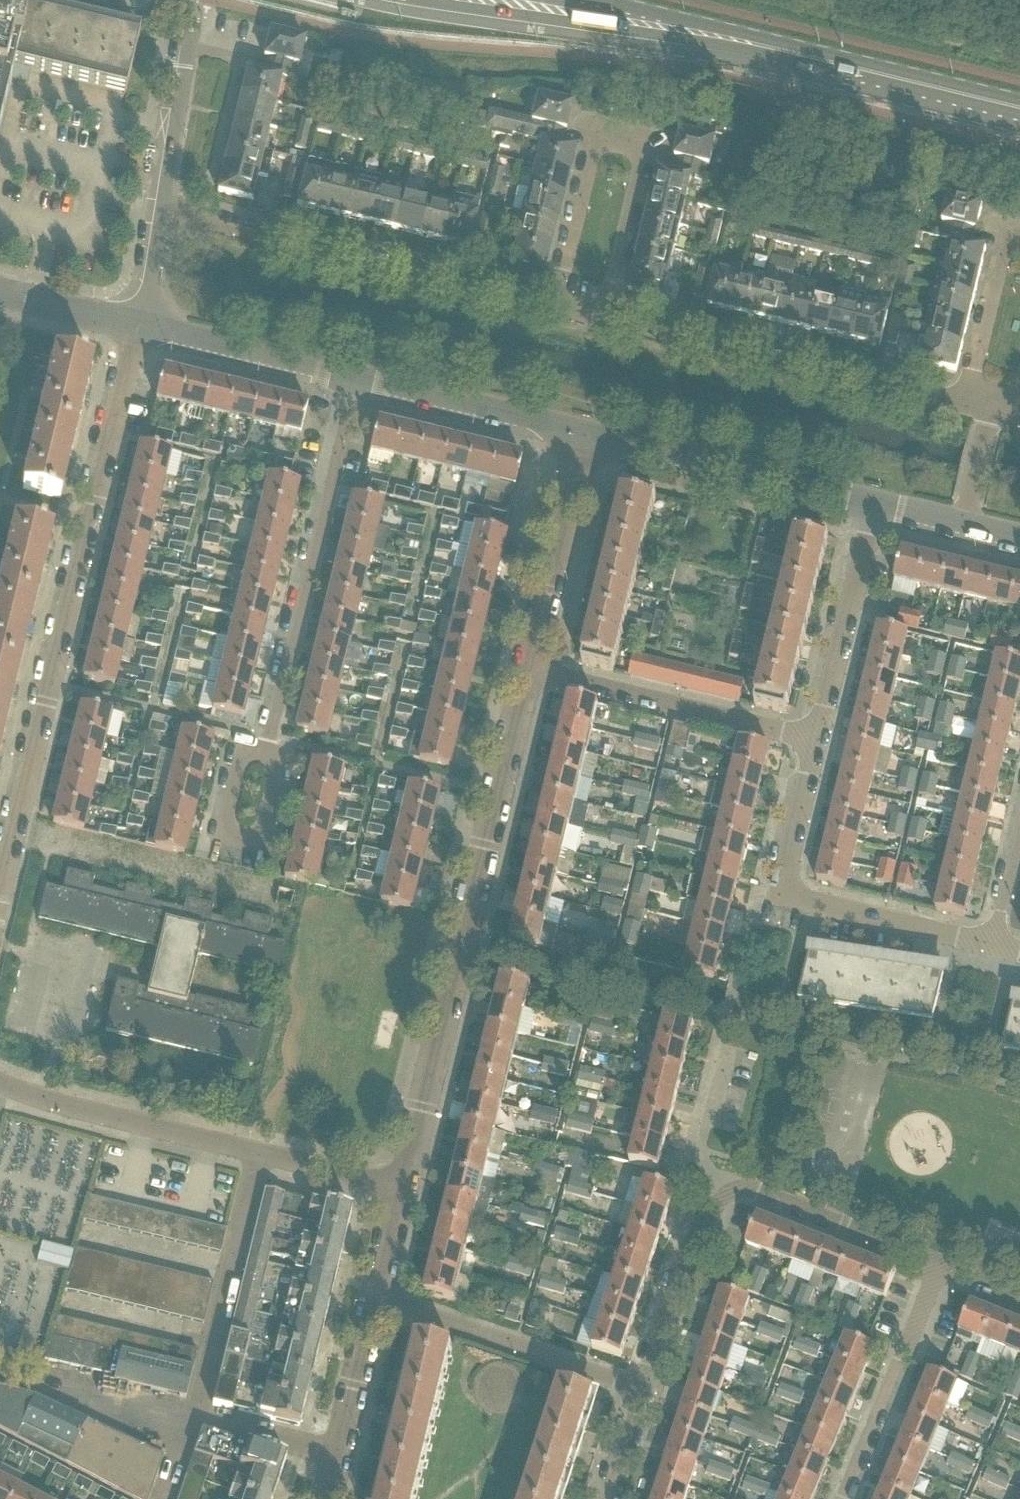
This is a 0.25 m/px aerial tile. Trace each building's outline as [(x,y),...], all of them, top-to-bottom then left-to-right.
[(11,59),(125,87),(123,94),(126,94),(140,34),(138,33),(137,39),(29,13),(31,8),(29,7),(24,28),(2,23),(5,12),(0,10),(0,104),(11,59)] [(271,31),(262,71),(282,76),(282,77),(292,80),(295,67),(299,67),(305,40),(271,31)] [(248,69),(242,93),(276,101),(282,78),(292,80),(282,77),(282,76),(262,71),(261,72),(248,69)] [(304,98),(313,100),(317,87),(308,84),(304,98)] [(242,93),(236,117),(270,125),(276,101),(242,93)] [(502,130),(511,132),(541,139),(561,144),(571,104),(537,95),(531,120),(489,110),(488,114),(485,127),(492,129),(491,132),(501,135),(502,130)] [(472,111),(469,123),(485,127),(488,114),(472,111)] [(236,117),(231,141),(264,150),(270,125),(236,117)] [(301,118),(298,133),(308,136),(312,121),(301,118)] [(317,121),(315,130),(331,134),(333,125),(317,121)] [(340,136),(364,142),(366,133),(342,127),(340,136)] [(681,129),(671,170),(692,175),(691,176),(702,179),(705,163),(709,164),(715,138),(681,129)] [(508,147),(511,132),(502,130),(501,135),(499,145),(508,147)] [(298,133),(294,148),(305,150),(308,136),(298,133)] [(364,142),(389,148),(391,138),(366,133),(364,142)] [(389,148),(413,153),(415,144),(391,138),(389,148)] [(541,139),(535,164),(568,172),(569,172),(575,150),(575,148),(561,145),(561,144),(541,139)] [(231,141),(225,166),(259,174),(268,176),(273,153),(264,151),(264,150),(231,141)] [(413,153),(438,159),(440,150),(415,144),(413,153)] [(438,159),(462,165),(464,156),(440,150),(438,159)] [(464,156),(462,165),(474,168),(477,159),(464,156)] [(297,205),(322,211),(330,177),(332,167),(333,165),(308,159),(297,205)] [(535,164),(529,188),(562,196),(563,197),(569,172),(568,172),(535,164)] [(259,174),(225,166),(218,192),(252,200),(259,174)] [(290,166),(286,181),(296,183),(300,168),(290,166)] [(495,166),(491,180),(502,182),(506,168),(495,166)] [(330,177),(322,211),(346,216),(354,183),(357,172),(332,167),(330,177)] [(659,168),(653,192),(686,200),(691,176),(692,175),(671,170),(671,171),(659,168)] [(354,183),(346,216),(371,222),(381,178),(357,172),(354,183)] [(381,178),(371,222),(395,228),(403,194),(406,184),(381,178)] [(491,180),(488,194),(499,197),(502,182),(491,180)] [(296,183),(286,181),(283,194),(293,196),(296,183)] [(716,197),(725,199),(729,186),(720,184),(716,197)] [(529,188),(523,213),(556,221),(557,221),(563,197),(562,196),(529,188)] [(653,192),(647,216),(680,224),(686,200),(653,192)] [(395,228),(419,234),(428,200),(403,194),(395,228)] [(940,237),(951,239),(952,238),(972,243),(982,203),(947,194),(941,221),(944,222),(940,237)] [(452,206),(444,240),(469,246),(474,227),(477,212),(480,201),(455,195),(452,206)] [(419,234),(444,240),(452,206),(428,200),(419,234)] [(482,213),(479,228),(488,230),(492,215),(482,213)] [(523,213),(517,237),(551,245),(552,245),(557,221),(556,221),(523,213)] [(647,216),(641,241),(674,249),(680,224),(647,216)] [(712,218),(709,231),(719,234),(723,220),(712,218)] [(726,230),(750,236),(753,226),(728,220),(726,230)] [(750,236),(775,242),(777,232),(753,226),(750,236)] [(488,230),(479,228),(476,241),(485,243),(488,230)] [(913,230),(909,246),(920,249),(924,233),(913,230)] [(709,231),(705,247),(715,250),(719,234),(709,231)] [(775,242),(799,248),(802,238),(777,232),(775,242)] [(511,262),(511,263),(545,271),(546,270),(552,245),(551,245),(517,237),(516,242),(511,262)] [(799,248),(824,254),(826,244),(802,238),(799,248)] [(951,239),(946,263),(979,271),(985,247),(972,243),(952,238),(951,239)] [(641,241),(635,265),(668,273),(674,249),(641,241)] [(824,254),(848,260),(850,250),(826,244),(824,254)] [(848,260),(872,266),(875,256),(850,250),(848,260)] [(875,256),(872,266),(895,272),(897,261),(875,256)] [(712,285),(708,304),(733,310),(741,277),(743,266),(732,263),(729,274),(716,271),(712,285)] [(946,263),(940,288),(972,295),(973,296),(974,296),(980,272),(979,271),(946,263)] [(905,264),(902,278),(912,281),(916,266),(905,264)] [(629,290),(629,291),(662,299),(662,298),(667,279),(668,273),(635,265),(629,290)] [(700,265),(697,280),(707,282),(710,268),(700,265)] [(793,273),(769,267),(765,283),(757,316),(781,322),(792,277),(793,273)] [(733,310),(757,316),(765,283),(741,277),(733,310)] [(781,322),(806,328),(814,294),(817,283),(792,277),(781,322)] [(902,278),(898,294),(908,297),(912,281),(902,278)] [(707,282),(697,280),(694,294),(703,296),(707,282)] [(940,288),(934,312),(965,320),(968,320),(974,296),(973,296),(972,295),(940,288)] [(838,300),(830,333),(855,339),(865,297),(865,295),(841,289),(838,300)] [(806,328),(830,333),(838,300),(814,294),(806,328)] [(865,297),(855,339),(880,345),(884,326),(888,312),(875,309),(877,300),(865,297)] [(893,312),(890,327),(899,329),(903,314),(893,312)] [(934,312),(928,336),(960,344),(962,344),(962,345),(968,320),(965,320),(934,312)] [(899,329),(890,327),(886,341),(896,343),(899,329)] [(922,361),(921,362),(956,371),(956,370),(962,345),(962,344),(960,344),(928,336),(926,342),(922,361)] [(33,379),(31,389),(47,393),(40,421),(77,430),(93,362),(85,360),(85,359),(80,358),(80,359),(56,353),(56,355),(49,380),(49,382),(33,379)] [(156,398),(181,404),(188,374),(164,369),(156,398)] [(181,404),(204,410),(211,380),(188,374),(181,404)] [(204,410),(228,416),(236,386),(211,380),(204,410)] [(228,416),(252,421),(259,391),(236,386),(228,416)] [(252,421),(276,427),(284,397),(259,391),(252,421)] [(284,397),(276,427),(300,433),(307,403),(284,397)] [(392,466),(394,455),(401,426),(377,420),(367,460),(392,466)] [(77,430),(40,421),(33,449),(18,445),(15,456),(30,460),(23,489),(47,495),(47,496),(52,497),(53,496),(60,498),(77,430)] [(394,455),(419,461),(426,432),(401,426),(394,455)] [(154,439),(171,443),(174,432),(157,428),(154,439)] [(419,461),(442,467),(450,437),(426,432),(419,461)] [(181,435),(179,446),(195,450),(198,439),(181,435)] [(442,467),(466,472),(473,443),(450,437),(442,467)] [(205,441),(203,451),(219,455),(221,445),(205,441)] [(466,472),(490,478),(497,449),(473,443),(466,472)] [(141,444),(135,468),(165,475),(171,451),(141,444)] [(229,446),(226,457),(242,461),(245,450),(229,446)] [(497,449),(490,478),(514,484),(521,455),(497,449)] [(253,452),(250,463),(266,466),(268,456),(253,452)] [(275,468),(290,471),(293,462),(277,458),(275,468)] [(218,474),(234,478),(236,468),(221,464),(218,474)] [(135,468),(130,491),(159,498),(165,475),(135,468)] [(186,472),(184,481),(200,485),(203,474),(186,472)] [(269,475),(264,499),(293,506),(299,482),(269,475)] [(369,491),(385,495),(387,485),(371,481),(369,491)] [(624,486),(582,663),(613,671),(655,494),(624,486)] [(395,487),(393,497),(409,501),(412,491),(395,487)] [(216,488),(213,498),(230,500),(232,491),(216,488)] [(130,491),(124,514),(154,521),(159,498),(130,491)] [(419,493),(417,503),(433,507),(435,497),(419,493)] [(181,496),(179,504),(195,508),(197,498),(181,496)] [(352,496),(347,518),(376,526),(382,503),(352,496)] [(443,498),(440,509),(457,513),(459,502),(443,498)] [(264,499),(258,522),(288,529),(293,506),(264,499)] [(467,504),(465,515),(480,518),(483,508),(467,504)] [(488,520),(504,523),(507,513),(491,510),(488,520)] [(210,511),(208,521),(224,524),(226,515),(210,511)] [(124,514),(119,537),(148,544),(154,521),(124,514)] [(0,581),(0,587),(37,596),(53,527),(45,525),(46,524),(40,523),(40,524),(15,518),(8,547),(0,545),(0,557),(6,558),(0,581)] [(347,518),(341,542),(371,549),(376,526),(347,518)] [(440,527),(456,530),(458,521),(442,518),(440,527)] [(175,519),(173,527),(189,531),(192,521),(175,519)] [(672,544),(681,546),(687,521),(678,519),(672,544)] [(258,522),(253,545),(282,552),(288,529),(258,522)] [(211,525),(208,534),(221,537),(223,529),(211,525)] [(474,525),(468,549),(498,556),(504,532),(474,525)] [(408,526),(406,534),(421,538),(424,528),(408,526)] [(797,528),(755,705),(785,712),(828,536),(797,528)] [(204,534),(202,544),(218,547),(220,538),(204,534)] [(119,537),(113,561),(142,568),(148,544),(119,537)] [(763,552),(766,540),(757,538),(754,550),(763,552)] [(404,541),(400,557),(416,561),(420,544),(404,541)] [(434,550),(450,553),(452,545),(437,541),(434,550)] [(170,542),(168,551),(184,555),(186,544),(170,542)] [(341,542),(336,564),(365,572),(371,549),(341,542)] [(253,545),(247,569),(277,576),(282,552),(253,545)] [(468,549),(463,572),(493,579),(498,556),(468,549)] [(751,562),(760,565),(763,552),(754,550),(751,562)] [(895,579),(917,584),(924,555),(902,550),(895,579)] [(917,584),(940,590),(947,561),(924,555),(917,584)] [(199,558),(197,568),(213,570),(215,561),(199,558)] [(113,561),(107,584),(137,591),(142,568),(113,561)] [(940,590),(963,595),(970,566),(947,561),(940,590)] [(336,564),(330,589),(359,596),(365,572),(336,564)] [(164,565),(162,574),(178,578),(180,569),(180,568),(164,565)] [(431,565),(429,575),(445,577),(447,568),(431,565)] [(661,590),(670,592),(676,567),(667,565),(661,590)] [(963,595),(987,601),(994,572),(970,566),(963,595)] [(447,568),(445,577),(451,578),(447,592),(457,595),(487,602),(493,579),(463,572),(447,568)] [(247,569),(241,593),(271,600),(277,576),(247,569)] [(396,572),(394,581),(410,584),(412,575),(396,572)] [(987,601),(1009,606),(1016,578),(994,572),(987,601)] [(1009,606),(1019,609),(1019,578),(1016,578),(1009,606)] [(193,581),(191,591),(207,593),(209,585),(193,581)] [(104,598),(102,608),(131,615),(137,591),(107,584),(107,585),(112,586),(109,600),(104,598)] [(746,584),(743,596),(752,598),(755,586),(746,584)] [(20,663),(37,596),(0,587),(0,658),(20,663)] [(156,596),(171,600),(173,591),(158,588),(156,596)] [(425,588),(423,598),(439,601),(441,592),(425,588)] [(330,589),(324,612),(354,619),(359,596),(330,589)] [(241,593),(236,616),(265,623),(271,600),(241,593)] [(391,595),(389,604),(405,608),(407,598),(391,595)] [(457,595),(452,618),(481,625),(487,602),(457,595)] [(743,596),(740,608),(749,611),(752,598),(743,596)] [(187,604),(185,614),(201,617),(204,608),(187,604)] [(98,622),(96,631),(125,638),(131,615),(102,608),(102,609),(106,610),(103,623),(98,622)] [(897,623),(908,625),(911,610),(901,608),(897,623)] [(911,610),(908,625),(918,628),(922,613),(911,610)] [(420,611),(418,621),(434,623),(435,615),(420,611)] [(650,636),(659,638),(665,613),(656,611),(650,636)] [(152,612),(150,621),(166,624),(169,614),(152,612)] [(324,612),(318,636),(348,643),(354,619),(324,612)] [(236,616),(230,639),(260,646),(265,623),(236,616)] [(452,618),(446,643),(476,650),(481,625),(452,618)] [(385,619),(383,627),(398,631),(401,621),(385,619)] [(948,619),(944,635),(954,638),(958,622),(948,619)] [(958,622),(954,638),(965,640),(968,625),(958,622)] [(879,625),(874,648),(903,655),(908,632),(879,625)] [(182,627),(176,651),(192,655),(197,631),(182,627)] [(741,644),(744,632),(735,630),(732,642),(741,644)] [(93,645),(90,654),(120,661),(125,638),(96,631),(96,632),(100,633),(97,646),(93,645)] [(990,646),(1000,648),(1004,633),(994,631),(990,646)] [(1004,633),(1000,648),(1011,650),(1014,636),(1004,633)] [(147,635),(145,644),(161,648),(163,638),(147,635)] [(414,635),(412,644),(428,647),(430,638),(414,635)] [(318,636),(313,660),(342,667),(348,643),(318,636)] [(230,639),(224,662),(254,670),(260,646),(230,639)] [(380,642),(378,650),(393,654),(395,645),(380,642)] [(729,655),(738,657),(741,644),(732,642),(729,655)] [(446,643),(441,665),(470,672),(476,650),(446,643)] [(874,648),(868,672),(897,679),(903,655),(874,648)] [(176,651),(174,661),(190,663),(192,655),(176,651)] [(931,653),(929,663),(944,667),(947,657),(931,653)] [(120,661),(90,654),(90,655),(94,656),(91,670),(87,668),(84,679),(114,686),(120,661)] [(629,674),(683,687),(688,667),(633,654),(629,674)] [(992,677),(1019,684),(1019,660),(998,654),(992,677)] [(4,731),(20,663),(0,658),(0,730),(4,731)] [(408,658),(406,668),(423,670),(425,662),(408,658)] [(952,658),(949,668),(965,672),(968,662),(952,658)] [(141,659),(139,667),(155,671),(157,661),(141,659)] [(211,660),(206,683),(248,693),(254,670),(224,662),(224,663),(211,660)] [(313,660),(307,684),(336,691),(342,667),(313,660)] [(929,663),(926,673),(942,677),(944,667),(929,663)] [(374,665),(372,673),(388,677),(390,668),(374,665)] [(441,665),(435,689),(464,696),(470,672),(441,665)] [(949,668),(947,678),(963,682),(965,672),(949,668)] [(694,669),(689,689),(739,701),(744,681),(742,680),(694,669)] [(868,672),(862,694),(891,701),(897,679),(868,672)] [(168,683),(183,686),(185,677),(170,674),(168,683)] [(987,701),(1016,707),(1019,689),(1019,684),(992,677),(987,701)] [(118,680),(116,687),(125,689),(127,682),(118,680)] [(403,681),(401,691),(417,693),(419,685),(403,681)] [(133,691),(148,694),(150,685),(135,682),(133,691)] [(204,682),(198,706),(213,710),(242,717),(243,717),(248,693),(206,683),(204,682)] [(307,684),(301,706),(331,713),(336,691),(307,684)] [(368,689),(366,697),(381,701),(384,692),(368,689)] [(435,689),(429,713),(459,720),(464,696),(435,689)] [(862,694),(857,718),(886,725),(891,701),(862,694)] [(569,697),(563,722),(592,729),(598,704),(569,697)] [(920,698),(917,709),(933,713),(936,702),(920,698)] [(987,701),(981,724),(1010,731),(1016,707),(987,701)] [(941,703),(938,714),(954,718),(957,707),(941,703)] [(397,704),(394,714),(411,717),(413,708),(397,704)] [(82,705),(76,728),(106,735),(111,712),(82,705)] [(331,713),(301,706),(296,730),(325,737),(331,713)] [(917,709),(915,720),(931,724),(933,713),(917,709)] [(213,710),(211,718),(240,725),(242,717),(213,710)] [(362,712),(360,720),(376,724),(378,715),(362,712)] [(424,735),(423,736),(453,743),(458,722),(459,720),(429,713),(427,722),(425,729),(424,735)] [(938,714),(936,724),(952,728),(954,718),(938,714)] [(857,718),(851,741),(880,748),(886,725),(857,718)] [(166,725),(150,721),(148,730),(164,733),(166,725)] [(563,722),(558,746),(587,753),(592,729),(563,722)] [(674,722),(668,746),(685,750),(691,726),(674,722)] [(981,724),(975,747),(1004,754),(1010,731),(981,724)] [(389,736),(405,739),(407,731),(391,727),(389,736)] [(76,728),(71,752),(100,760),(106,735),(76,728)] [(183,729),(177,752),(206,759),(212,737),(183,729)] [(121,740),(136,744),(139,734),(123,731),(121,740)] [(423,736),(413,733),(407,757),(448,767),(453,743),(423,736)] [(636,734),(635,739),(660,745),(661,739),(636,734)] [(916,749),(926,751),(930,737),(920,734),(916,749)] [(354,744),(370,748),(372,739),(356,736),(354,744)] [(737,752),(734,762),(764,769),(769,745),(729,736),(726,749),(737,752)] [(930,737),(926,751),(935,754),(939,739),(930,737)] [(660,745),(635,739),(633,746),(658,752),(660,745)] [(851,741),(845,765),(874,772),(880,748),(851,741)] [(144,745),(142,756),(158,758),(160,749),(144,745)] [(558,746),(552,771),(581,778),(587,753),(558,746)] [(685,750),(668,746),(665,757),(682,761),(685,750)] [(975,747),(970,770),(999,777),(1004,754),(975,747)] [(71,752),(65,775),(94,782),(100,760),(71,752)] [(177,752),(171,777),(200,784),(206,759),(177,752)] [(118,755),(116,764),(132,768),(134,758),(118,755)] [(313,761),(307,784),(337,792),(343,768),(313,761)] [(734,762),(729,786),(758,793),(764,769),(734,762)] [(845,765),(840,787),(869,794),(874,772),(845,765)] [(139,768),(137,779),(153,781),(155,772),(139,768)] [(903,768),(901,779),(916,783),(919,772),(903,768)] [(663,770),(660,782),(675,785),(677,773),(663,770)] [(970,770),(964,793),(993,800),(999,777),(970,770)] [(552,771),(546,796),(575,803),(581,778),(552,771)] [(924,773),(921,784),(937,787),(939,777),(924,773)] [(65,775),(59,799),(88,806),(94,782),(65,775)] [(171,777),(165,799),(195,807),(200,784),(171,777)] [(395,781),(384,778),(379,777),(377,786),(393,789),(395,781)] [(113,778),(110,787),(126,791),(128,780),(113,778)] [(901,779),(898,789),(914,793),(916,783),(901,779)] [(625,781),(623,788),(649,795),(650,787),(625,781)] [(659,782),(657,793),(673,797),(675,785),(660,782),(659,782)] [(715,782),(710,806),(723,809),(753,816),(758,793),(729,786),(715,782)] [(307,784),(301,809),(331,816),(337,792),(307,784)] [(396,793),(393,806),(402,808),(432,815),(437,791),(408,784),(405,795),(396,793)] [(921,784),(919,794),(934,798),(937,787),(921,784)] [(350,795),(366,799),(368,790),(352,787),(350,795)] [(840,787),(834,810),(863,817),(869,794),(840,787)] [(623,788),(622,794),(647,800),(649,795),(623,788)] [(134,792),(131,802),(147,804),(150,796),(134,792)] [(673,797),(657,793),(655,802),(671,805),(673,797)] [(964,793),(959,815),(988,822),(993,800),(964,793)] [(546,796),(540,819),(569,826),(575,803),(546,796)] [(88,806),(59,799),(53,823),(83,830),(88,806)] [(165,799),(159,823),(189,830),(195,807),(165,799)] [(374,801),(371,811),(388,813),(390,804),(374,801)] [(107,802),(104,811),(120,815),(123,804),(107,802)] [(636,802),(633,816),(646,819),(650,805),(636,802)] [(402,808),(396,832),(426,839),(431,815),(402,808)] [(301,809),(296,831),(325,839),(331,816),(301,809)] [(723,809),(718,832),(747,839),(753,816),(723,809)] [(834,810),(828,834),(857,841),(863,817),(834,810)] [(347,811),(345,819),(360,823),(363,813),(347,811)] [(892,814),(890,824),(905,827),(907,817),(892,814)] [(128,815),(126,825),(142,828),(144,819),(128,815)] [(959,815),(953,838),(982,845),(988,822),(959,815)] [(540,819),(534,844),(563,851),(575,854),(576,854),(582,830),(569,827),(569,826),(540,819)] [(913,819),(910,829),(925,832),(928,822),(913,819)] [(189,830),(159,823),(150,821),(144,844),(153,847),(183,854),(189,830)] [(368,824),(365,834),(382,837),(384,828),(368,824)] [(890,824),(887,834),(902,838),(905,827),(890,824)] [(98,833),(113,837),(116,827),(100,825),(98,833)] [(643,827),(640,838),(641,838),(656,841),(658,831),(649,828),(644,827),(643,827)] [(910,829),(908,839),(923,843),(925,832),(910,829)] [(613,830),(610,843),(634,849),(637,836),(613,830)] [(296,831),(290,855),(319,863),(325,839),(296,831)] [(396,832),(391,855),(420,862),(426,839),(396,832)] [(718,832),(712,855),(742,862),(747,839),(718,832)] [(341,834),(339,842),(355,846),(357,837),(341,834)] [(828,834),(823,856),(852,863),(857,841),(828,834)] [(639,843),(638,847),(638,848),(639,848),(653,851),(656,841),(641,838),(640,838),(639,843)] [(953,838),(947,862),(976,869),(982,845),(953,838)] [(534,844),(528,868),(557,875),(561,862),(573,865),(575,854),(563,851),(534,844)] [(363,848),(361,858),(376,860),(378,851),(363,848)] [(319,863),(290,855),(284,879),(313,886),(319,863)] [(391,855),(385,878),(415,885),(420,862),(391,855)] [(712,855),(707,877),(736,884),(742,862),(712,855)] [(852,863),(823,856),(817,880),(846,888),(852,863)] [(336,857),(334,865),(349,869),(351,859),(336,857)] [(880,859),(878,870),(893,873),(896,863),(880,859)] [(947,862),(942,885),(971,891),(976,869),(947,862)] [(902,864),(900,874),(916,878),(918,868),(902,864)] [(528,868),(522,893),(551,900),(557,875),(528,868)] [(357,870),(354,881),(371,883),(373,874),(357,870)] [(893,873),(878,870),(875,880),(891,884),(893,873)] [(47,889),(40,919),(158,948),(147,992),(137,989),(138,986),(117,981),(105,1031),(135,1038),(135,1036),(249,1063),(249,1065),(252,1066),(259,1034),(247,1031),(248,1023),(249,1023),(252,1011),(195,997),(195,999),(187,998),(198,954),(276,973),(283,945),(265,941),(267,933),(268,934),(272,921),(245,914),(242,924),(210,917),(212,906),(185,900),(182,910),(150,902),(153,892),(126,885),(123,896),(93,889),(96,878),(69,872),(64,890),(64,893),(47,889)] [(693,874),(688,898),(702,901),(731,908),(736,884),(707,877),(693,874)] [(916,878),(900,874),(897,885),(913,889),(916,878)] [(637,875),(635,885),(650,889),(652,878),(638,875),(637,875)] [(415,885),(385,878),(380,902),(409,909),(415,885)] [(602,878),(598,892),(623,898),(626,883),(602,878)] [(327,889),(343,893),(345,884),(329,880),(327,889)] [(635,885),(632,895),(647,899),(650,889),(635,885)] [(971,891),(942,885),(936,909),(965,916),(971,891)] [(522,893),(517,916),(546,923),(551,900),(522,893)] [(605,898),(601,912),(621,917),(624,903),(605,898)] [(688,901),(684,921),(696,924),(696,925),(725,932),(731,908),(702,901),(701,904),(688,901)] [(517,916),(511,941),(540,948),(553,951),(559,927),(546,924),(546,923),(517,916)] [(626,922),(624,932),(638,935),(641,925),(626,922)] [(696,925),(690,948),(720,955),(725,932),(696,925)] [(590,927),(589,933),(613,939),(614,933),(590,927)] [(638,935),(624,932),(621,942),(636,946),(638,936),(638,935)] [(613,939),(589,933),(587,939),(598,942),(594,959),(607,962),(613,939)] [(620,948),(618,955),(628,957),(630,950),(620,948)] [(720,955),(690,948),(685,971),(714,978),(720,955)] [(917,1016),(917,1019),(915,1025),(927,1028),(929,1021),(933,1021),(944,975),(943,975),(945,968),(942,967),(942,966),(922,964),(922,965),(923,965),(922,971),(810,955),(799,998),(917,1016)] [(502,977),(497,999),(526,1006),(531,984),(502,977)] [(497,999),(491,1023),(520,1030),(532,1033),(537,1013),(525,1010),(526,1006),(497,999)] [(596,1004),(591,1025),(616,1031),(617,1025),(612,1024),(616,1008),(607,1006),(596,1004)] [(1014,1004),(1003,1047),(1019,1050),(1019,1005),(1014,1004)] [(556,1010),(555,1017),(579,1022),(581,1016),(556,1010)] [(648,1039),(659,1042),(688,1049),(694,1024),(654,1014),(648,1039)] [(555,1017),(553,1023),(578,1029),(579,1022),(555,1017)] [(491,1023),(485,1048),(514,1055),(520,1030),(491,1023)] [(616,1031),(591,1025),(589,1032),(600,1034),(614,1038),(616,1031)] [(597,1049),(600,1034),(589,1032),(588,1031),(584,1046),(597,1049)] [(569,1036),(567,1045),(577,1047),(579,1039),(569,1036)] [(650,1040),(643,1064),(651,1066),(653,1067),(682,1074),(688,1049),(659,1042),(650,1040)] [(485,1048),(479,1072),(508,1079),(514,1055),(485,1048)] [(545,1058),(543,1065),(568,1071),(569,1064),(545,1058)] [(543,1065),(541,1071),(566,1077),(568,1071),(543,1065)] [(637,1087),(648,1089),(676,1096),(682,1074),(653,1067),(651,1066),(650,1070),(648,1073),(640,1080),(637,1087)] [(581,1067),(580,1074),(605,1080),(606,1073),(581,1067)] [(479,1072),(473,1096),(502,1103),(508,1079),(479,1072)] [(580,1074),(578,1080),(603,1086),(605,1080),(580,1074)] [(648,1089),(642,1114),(670,1121),(676,1096),(648,1089)] [(473,1096),(467,1122),(496,1129),(502,1103),(473,1096)] [(574,1098),(569,1115),(594,1121),(598,1104),(574,1098)] [(533,1105),(532,1112),(556,1118),(558,1111),(533,1105)] [(629,1111),(623,1135),(636,1138),(665,1145),(670,1121),(642,1114),(629,1111)] [(532,1112),(530,1120),(555,1126),(556,1118),(532,1112)] [(569,1115),(568,1121),(592,1127),(594,1121),(569,1115)] [(568,1121),(566,1128),(591,1134),(592,1127),(568,1121)] [(467,1122),(461,1146),(490,1153),(489,1156),(501,1159),(506,1135),(495,1132),(496,1129),(467,1122)] [(664,1145),(636,1138),(630,1163),(659,1170),(664,1145)] [(461,1146),(455,1170),(484,1177),(489,1156),(490,1153),(461,1146)] [(573,1149),(570,1160),(592,1167),(595,1155),(573,1149)] [(536,1160),(534,1167),(559,1175),(561,1168),(536,1160)] [(570,1160),(568,1167),(573,1169),(571,1177),(588,1181),(592,1167),(570,1160)] [(559,1175),(534,1167),(532,1174),(557,1181),(559,1175)] [(455,1170),(449,1196),(489,1205),(495,1180),(484,1177),(455,1170)] [(624,1200),(639,1205),(646,1182),(631,1177),(624,1200)] [(571,1180),(569,1187),(593,1194),(595,1187),(571,1180)] [(646,1182),(639,1205),(667,1214),(674,1191),(646,1182)] [(569,1187),(567,1193),(591,1200),(593,1194),(569,1187)] [(265,1189),(259,1213),(278,1217),(295,1221),(301,1198),(284,1194),(265,1189)] [(92,1197),(91,1196),(90,1199),(84,1219),(96,1222),(101,1199),(92,1197)] [(449,1196),(443,1219),(472,1226),(483,1229),(489,1205),(449,1196)] [(113,1202),(101,1199),(96,1222),(107,1225),(113,1202)] [(305,1224),(345,1234),(351,1210),(311,1200),(305,1224)] [(639,1205),(624,1200),(616,1224),(631,1229),(639,1205)] [(107,1225),(119,1227),(124,1204),(113,1202),(107,1225)] [(513,1203),(510,1213),(521,1215),(521,1216),(523,1210),(524,1206),(513,1203)] [(119,1227),(130,1230),(136,1207),(124,1204),(119,1227)] [(639,1205),(631,1229),(659,1238),(667,1214),(639,1205)] [(147,1210),(136,1207),(130,1230),(141,1233),(147,1210)] [(147,1210),(141,1233),(153,1236),(158,1213),(147,1210)] [(521,1215),(521,1216),(545,1222),(547,1217),(523,1210),(521,1216),(521,1215)] [(560,1212),(558,1221),(566,1223),(569,1215),(560,1212)] [(158,1213),(153,1236),(164,1238),(170,1215),(158,1213)] [(259,1213),(253,1238),(272,1242),(278,1217),(259,1213)] [(746,1243),(770,1252),(781,1224),(757,1214),(746,1243)] [(170,1215),(164,1238),(176,1241),(181,1218),(180,1218),(178,1217),(170,1215)] [(521,1216),(519,1222),(544,1228),(545,1222),(521,1216)] [(278,1217),(272,1242),(287,1246),(299,1249),(339,1259),(345,1234),(305,1224),(278,1217)] [(181,1218),(176,1241),(187,1244),(193,1221),(181,1218)] [(443,1219),(437,1244),(466,1251),(472,1226),(443,1219)] [(193,1221),(187,1244),(199,1247),(204,1224),(203,1223),(201,1223),(193,1221)] [(204,1224),(199,1247),(210,1249),(215,1226),(204,1224)] [(608,1249),(623,1254),(651,1263),(659,1238),(631,1229),(616,1224),(608,1249)] [(770,1252),(793,1261),(804,1233),(781,1224),(770,1252)] [(215,1226),(210,1249),(221,1252),(227,1229),(226,1229),(223,1228),(215,1226)] [(557,1227),(555,1233),(579,1240),(581,1234),(557,1227)] [(539,1231),(535,1246),(542,1249),(546,1233),(539,1231)] [(555,1233),(553,1240),(577,1247),(579,1240),(555,1233)] [(793,1261),(815,1270),(826,1242),(804,1233),(793,1261)] [(253,1238),(247,1262),(266,1266),(268,1258),(272,1242),(253,1238)] [(42,1241),(37,1260),(67,1269),(72,1249),(42,1241)] [(272,1242),(268,1258),(290,1263),(294,1268),(293,1273),(334,1282),(339,1259),(299,1249),(272,1242)] [(815,1270),(838,1279),(849,1251),(826,1242),(815,1270)] [(437,1244),(431,1269),(460,1276),(466,1251),(437,1244)] [(76,1249),(70,1269),(81,1272),(86,1251),(76,1249)] [(81,1272),(93,1275),(97,1254),(86,1251),(81,1272)] [(838,1279),(860,1288),(872,1260),(849,1251),(838,1279)] [(93,1275),(104,1277),(109,1257),(97,1254),(93,1275)] [(623,1254),(616,1277),(644,1286),(651,1263),(623,1254)] [(549,1256),(543,1275),(554,1278),(560,1259),(549,1256)] [(104,1277),(116,1280),(121,1260),(109,1257),(104,1277)] [(509,1258),(507,1264),(531,1270),(533,1265),(509,1258)] [(116,1280),(128,1283),(132,1263),(121,1260),(116,1280)] [(872,1260),(860,1288),(885,1298),(896,1269),(872,1260)] [(247,1262),(242,1285),(261,1290),(266,1266),(247,1262)] [(128,1283),(139,1286),(144,1265),(132,1263),(128,1283)] [(531,1270),(507,1264),(505,1270),(530,1276),(531,1270)] [(139,1286),(151,1289),(156,1268),(144,1265),(139,1286)] [(266,1266),(261,1290),(288,1296),(328,1306),(334,1282),(293,1273),(266,1266)] [(748,1290),(753,1293),(763,1269),(757,1267),(748,1290)] [(151,1289),(163,1291),(167,1271),(156,1268),(151,1289)] [(64,1289),(76,1292),(81,1272),(70,1269),(64,1289)] [(460,1276),(431,1269),(425,1294),(454,1301),(460,1276)] [(763,1269),(753,1293),(759,1295),(768,1271),(763,1269)] [(163,1291),(174,1294),(179,1274),(167,1271),(163,1291)] [(76,1292),(88,1295),(93,1275),(81,1272),(76,1292)] [(595,1297),(608,1301),(616,1277),(602,1273),(595,1297)] [(174,1294),(186,1297),(191,1277),(179,1274),(174,1294)] [(88,1295),(99,1298),(104,1277),(93,1275),(88,1295)] [(543,1275),(542,1282),(565,1289),(567,1282),(554,1278),(543,1275)] [(99,1298),(111,1301),(116,1280),(104,1277),(99,1298)] [(186,1297),(198,1300),(202,1279),(191,1277),(186,1297)] [(616,1277),(608,1301),(636,1310),(644,1286),(616,1277)] [(202,1279),(198,1300),(209,1303),(214,1282),(202,1279)] [(111,1301),(123,1303),(128,1283),(116,1280),(111,1301)] [(542,1282),(540,1288),(563,1295),(565,1289),(542,1282)] [(123,1303),(134,1306),(139,1286),(128,1283),(123,1303)] [(242,1285),(236,1309),(255,1313),(258,1302),(273,1306),(271,1317),(282,1320),(322,1329),(328,1306),(288,1296),(261,1290),(242,1285)] [(802,1285),(793,1308),(800,1311),(809,1288),(802,1285)] [(134,1306),(146,1309),(151,1289),(139,1286),(134,1306)] [(809,1288),(800,1311),(806,1313),(815,1290),(809,1288)] [(146,1309),(158,1312),(163,1291),(151,1289),(146,1309)] [(721,1289),(713,1312),(742,1322),(750,1298),(721,1289)] [(158,1312),(169,1315),(174,1294),(163,1291),(158,1312)] [(169,1315),(181,1317),(186,1297),(174,1294),(169,1315)] [(181,1317),(193,1320),(198,1300),(186,1297),(181,1317)] [(608,1301),(595,1297),(587,1320),(601,1324),(608,1301)] [(198,1300),(193,1320),(204,1323),(209,1303),(198,1300)] [(538,1300),(533,1314),(545,1318),(550,1304),(538,1300)] [(608,1301),(601,1324),(629,1333),(636,1310),(608,1301)] [(974,1337),(982,1340),(993,1312),(971,1303),(957,1336),(972,1342),(974,1337)] [(850,1304),(840,1327),(846,1329),(855,1306),(850,1304)] [(505,1318),(517,1322),(521,1310),(509,1306),(505,1318)] [(767,1316),(791,1325),(794,1315),(771,1306),(767,1316)] [(855,1306),(846,1329),(851,1331),(860,1308),(855,1306)] [(236,1309),(231,1332),(249,1337),(255,1313),(236,1309)] [(713,1312),(706,1336),(735,1345),(742,1322),(713,1312)] [(988,1342),(1005,1349),(1016,1321),(993,1312),(982,1340),(988,1342)] [(255,1313),(249,1337),(276,1343),(317,1353),(322,1329),(282,1320),(271,1317),(255,1313)] [(529,1326),(541,1330),(545,1318),(533,1314),(529,1326)] [(65,1336),(69,1319),(57,1317),(52,1333),(65,1336)] [(69,1319),(65,1336),(76,1339),(80,1322),(69,1319)] [(576,1344),(593,1349),(601,1324),(587,1320),(584,1319),(576,1344)] [(1019,1355),(1019,1322),(1016,1321),(1005,1349),(1019,1355)] [(80,1322),(76,1339),(88,1342),(92,1325),(80,1322)] [(761,1323),(759,1329),(783,1337),(785,1331),(761,1323)] [(629,1333),(601,1324),(593,1349),(621,1358),(629,1333)] [(92,1325),(88,1342),(100,1344),(104,1328),(92,1325)] [(453,1346),(442,1344),(444,1334),(419,1327),(416,1337),(419,1338),(380,1498),(416,1498),(453,1346)] [(104,1328),(100,1344),(111,1347),(115,1331),(104,1328)] [(759,1329),(757,1334),(781,1342),(783,1337),(759,1329)] [(115,1331),(111,1347),(123,1350),(127,1333),(115,1331)] [(231,1332),(225,1356),(244,1360),(249,1337),(231,1332)] [(76,1339),(65,1336),(52,1333),(45,1359),(115,1376),(114,1380),(186,1398),(198,1350),(174,1345),(170,1361),(158,1358),(146,1356),(135,1353),(123,1350),(111,1347),(100,1344),(88,1342),(76,1339)] [(127,1333),(123,1350),(135,1353),(139,1336),(127,1333)] [(846,1334),(836,1360),(864,1371),(874,1346),(846,1334)] [(139,1336),(135,1353),(146,1356),(150,1339),(139,1336)] [(706,1336),(698,1360),(727,1369),(735,1345),(706,1336)] [(249,1337),(244,1360),(271,1367),(311,1376),(317,1353),(276,1343),(249,1337)] [(795,1343),(795,1344),(819,1352),(821,1345),(797,1338),(795,1343)] [(150,1339),(146,1356),(158,1358),(162,1342),(150,1339)] [(982,1340),(976,1354),(982,1357),(988,1342),(982,1340)] [(162,1342),(158,1358),(170,1361),(174,1345),(162,1342)] [(795,1344),(793,1350),(817,1357),(819,1352),(795,1344)] [(961,1376),(967,1379),(976,1354),(971,1352),(961,1376)] [(976,1354),(967,1379),(972,1381),(982,1357),(976,1354)] [(225,1356),(219,1380),(305,1401),(311,1376),(271,1367),(244,1361),(244,1360),(225,1356)] [(698,1360),(690,1383),(719,1393),(727,1369),(698,1360)] [(836,1360),(826,1383),(854,1395),(864,1371),(836,1360)] [(745,1369),(743,1375),(766,1382),(768,1376),(745,1369)] [(929,1370),(919,1395),(948,1406),(958,1381),(948,1377),(941,1374),(929,1370)] [(1006,1396),(1012,1398),(1019,1378),(1019,1374),(1016,1372),(1006,1396)] [(743,1375),(741,1381),(764,1389),(766,1382),(743,1375)] [(979,1378),(977,1383),(989,1388),(991,1384),(979,1378)] [(1012,1398),(1018,1400),(1019,1395),(1019,1378),(1012,1398)] [(594,1396),(599,1397),(602,1388),(575,1379),(572,1388),(561,1385),(524,1498),(561,1498),(594,1396)] [(305,1401),(219,1380),(213,1404),(300,1425),(305,1401)] [(690,1383),(683,1407),(712,1416),(719,1393),(690,1383)] [(780,1383),(777,1390),(801,1400),(804,1392),(780,1383)] [(826,1383),(817,1406),(845,1417),(854,1395),(826,1383)] [(66,1463),(85,1420),(33,1396),(0,1387),(0,1429),(66,1463)] [(801,1400),(777,1390),(775,1396),(800,1404),(801,1400)] [(919,1395),(910,1418),(938,1430),(947,1406),(919,1395)] [(817,1406),(808,1428),(836,1440),(845,1417),(817,1406)] [(683,1407),(675,1430),(704,1439),(712,1416),(683,1407)] [(971,1408),(968,1415),(991,1424),(993,1417),(971,1408)] [(991,1424),(968,1415),(965,1420),(988,1429),(991,1424)] [(734,1418),(732,1424),(755,1433),(757,1427),(734,1418)] [(910,1418),(900,1441),(929,1452),(940,1457),(950,1434),(938,1430),(910,1418)] [(66,1463),(136,1498),(148,1498),(164,1456),(85,1420),(66,1463)] [(1004,1430),(1019,1437),(1019,1429),(1007,1423),(1004,1430)] [(732,1424),(730,1430),(753,1439),(755,1433),(732,1424)] [(757,1427),(755,1433),(778,1442),(781,1436),(757,1427)] [(193,1451),(213,1458),(239,1467),(278,1480),(286,1457),(247,1444),(201,1428),(193,1451)] [(808,1428),(799,1450),(827,1462),(836,1440),(808,1428)] [(675,1430),(668,1454),(697,1463),(704,1439),(675,1430)] [(1004,1430),(1002,1435),(1019,1443),(1019,1437),(1004,1430)] [(755,1433),(753,1439),(776,1448),(778,1442),(755,1433)] [(900,1441),(891,1462),(920,1474),(929,1452),(900,1441)] [(7,1451),(22,1459),(26,1450),(12,1443),(7,1451)] [(799,1450),(790,1473),(818,1484),(827,1462),(799,1450)] [(205,1480),(213,1458),(193,1451),(186,1474),(205,1480)] [(29,1463),(43,1470),(48,1462),(34,1454),(29,1463)] [(668,1454),(660,1477),(689,1486),(697,1463),(668,1454)] [(952,1454),(949,1461),(972,1470),(975,1463),(952,1454)] [(710,1461),(708,1467),(732,1474),(734,1470),(710,1461)] [(972,1470),(949,1461),(947,1466),(969,1476),(972,1470)] [(891,1462),(882,1485),(911,1497),(920,1474),(891,1462)] [(51,1474),(65,1482),(70,1473),(55,1465),(51,1474)] [(232,1490),(259,1498),(272,1498),(278,1480),(239,1467),(232,1490)] [(732,1474),(708,1467),(706,1473),(729,1482),(732,1474)] [(987,1468),(984,1475),(1007,1485),(1010,1478),(987,1468)] [(780,1496),(787,1498),(812,1498),(818,1484),(790,1473),(780,1496)] [(205,1480),(186,1474),(178,1498),(182,1498),(199,1498),(205,1480)] [(1007,1485),(984,1475),(982,1480),(1005,1490),(1007,1485)] [(72,1485),(87,1493),(92,1484),(77,1477),(72,1485)] [(653,1498),(685,1498),(689,1486),(660,1477),(653,1498)] [(747,1477),(745,1483),(769,1491),(771,1485),(747,1477)] [(16,1487),(0,1479),(0,1498),(10,1498),(16,1487)] [(745,1483),(743,1489),(767,1498),(769,1491),(745,1483)] [(876,1498),(910,1498),(911,1497),(882,1485),(876,1498)] [(38,1498),(16,1487),(10,1498),(38,1498)] [(98,1498),(112,1498),(113,1496),(99,1488),(94,1497),(98,1498)] [(228,1498),(259,1498),(232,1490),(228,1498)]
